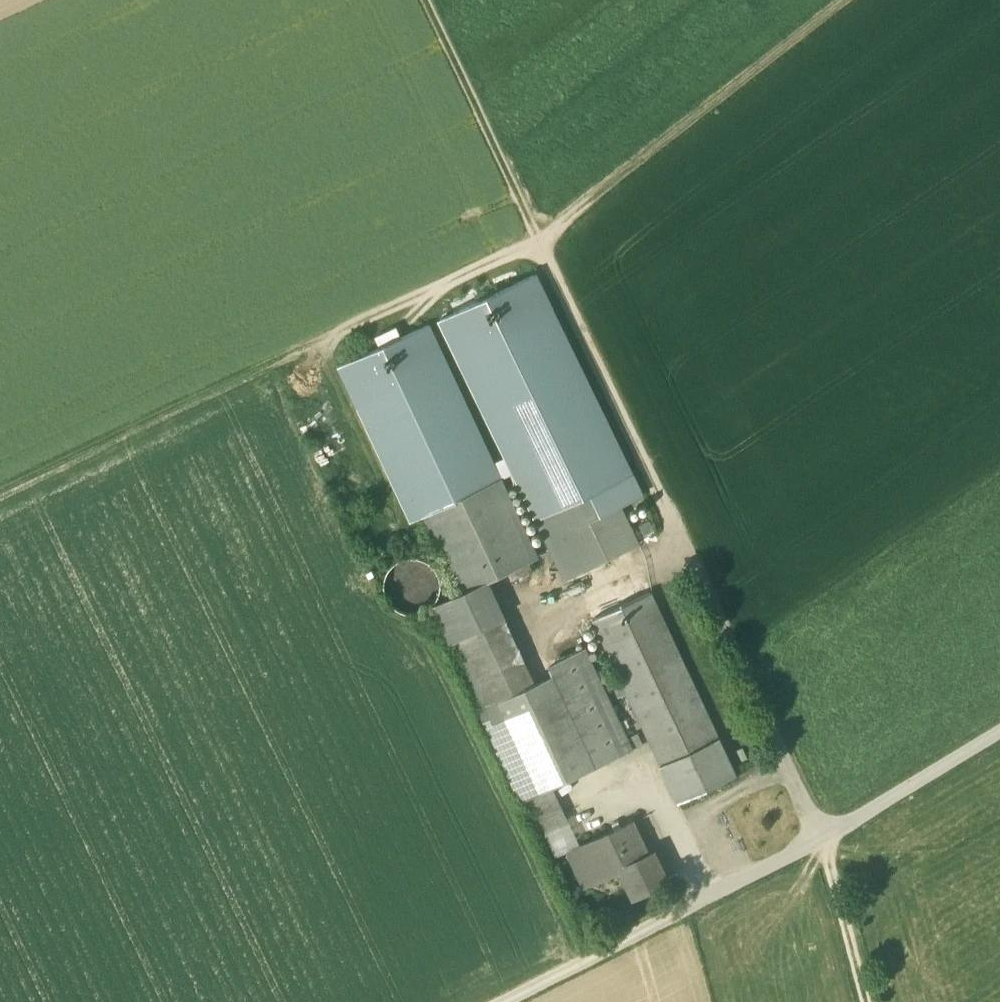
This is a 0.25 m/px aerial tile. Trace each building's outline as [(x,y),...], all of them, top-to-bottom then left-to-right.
[(620,507),(641,496),(534,276),(440,321),(506,459),(493,465),(499,479),(513,472),(535,518),(542,515),(579,497),(608,483),(619,505),(620,507)] [(424,515),(499,479),(493,465),(426,326),(339,368),(413,521),(424,515)] [(499,479),(424,515),(462,593),(486,581),(537,557),(499,479)] [(608,483),(579,497),(589,519),(619,505),(608,483)] [(589,519),(579,497),(542,515),(571,576),(608,558),(589,519)] [(619,505),(589,519),(608,558),(638,544),(620,507),(619,505)] [(438,596),(440,586),(438,575),(431,566),(422,560),(411,557),(400,560),(391,566),(385,575),(383,586),(385,597),(392,606),(401,612),(412,614),(423,612),(432,606),(438,596)] [(462,593),(430,608),(446,643),(462,636),(464,635),(503,616),(486,581),(462,593)] [(651,592),(592,619),(618,676),(626,692),(660,764),(719,737),(651,592)] [(464,635),(462,636),(492,702),(534,683),(503,616),(464,635)] [(492,702),(462,636),(446,643),(478,709),(492,702)] [(585,651),(549,667),(552,674),(567,706),(603,689),(601,684),(585,651)] [(534,683),(492,702),(478,709),(521,800),(528,797),(552,786),(595,766),(567,706),(552,674),(534,683)] [(618,676),(601,684),(603,689),(604,691),(614,686),(618,696),(626,692),(618,676)] [(603,689),(567,706),(595,766),(631,749),(626,738),(604,691),(603,689)] [(637,732),(626,738),(631,749),(642,744),(637,732)] [(719,737),(660,764),(677,802),(737,774),(719,737)] [(552,786),(528,797),(544,830),(567,819),(552,786)] [(567,819),(544,830),(555,853),(567,848),(568,851),(580,846),(567,819)] [(647,854),(632,822),(587,843),(603,877),(621,869),(634,895),(666,880),(653,852),(647,854)] [(568,851),(584,886),(603,877),(587,843),(580,846),(568,851)]
